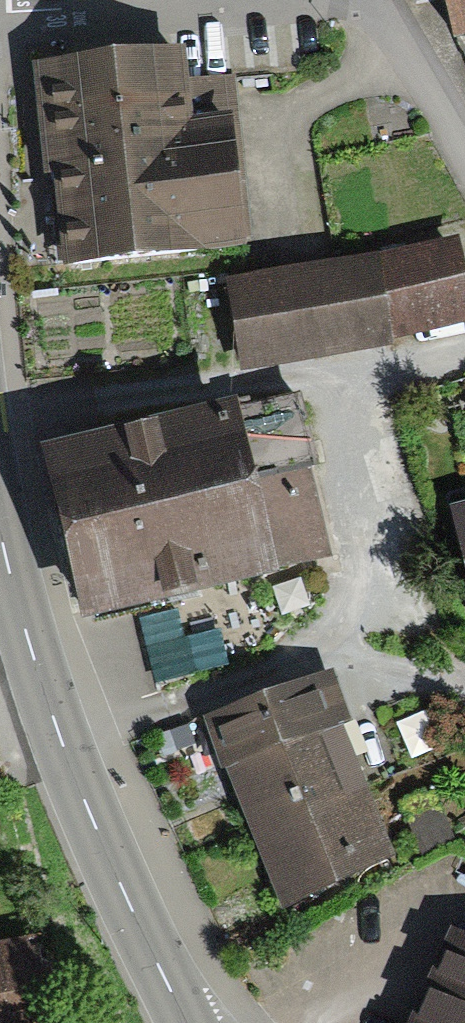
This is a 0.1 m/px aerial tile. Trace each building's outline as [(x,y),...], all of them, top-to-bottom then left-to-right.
[(451,57),(464,54),(464,0),(440,0),(451,57)] [(184,51),(24,68),(35,175),(44,174),(55,271),(249,250),(233,93),(189,98),(184,51)] [(395,329),(464,312),(464,275),(454,231),(376,251),(395,329)] [(223,278),(238,362),(395,329),(376,251),(223,278)] [(62,533),(253,491),(235,413),(44,456),(62,533)] [(253,491),(62,533),(84,636),(275,594),(253,491)] [(452,505),(464,554),(464,501),(452,505)] [(276,695),(206,723),(230,780),(288,919),(344,896),(399,874),(339,729),(350,724),(329,673),(276,695)] [(451,926),(425,984),(408,1022),(464,1022),(464,932),(451,926)] [(30,939),(0,945),(0,1022),(46,1022),(30,939)]
